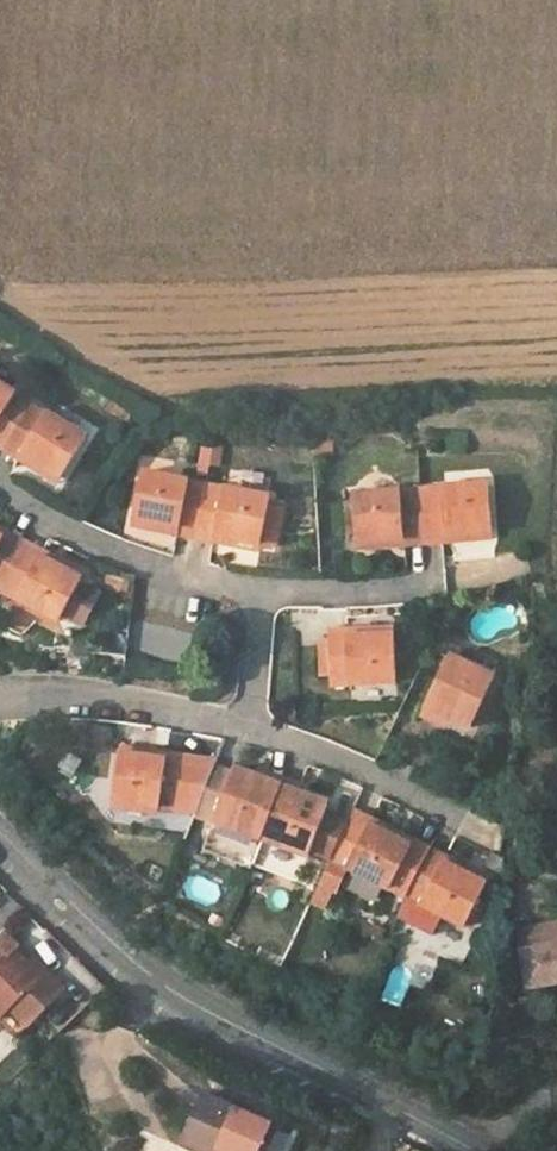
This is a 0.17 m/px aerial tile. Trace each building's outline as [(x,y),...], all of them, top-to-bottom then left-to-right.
[(33,402),(0,382),(0,447),(17,458),(21,452),(64,478),(90,436),(33,402)] [(199,469),(221,468),(220,447),(198,448),(199,469)] [(21,452),(17,458),(61,484),(64,478),(21,452)] [(273,496),(144,471),(134,519),(182,528),(180,534),(215,540),(216,535),(264,544),(273,496)] [(492,482),(355,495),(359,541),(406,538),(407,544),(447,540),(446,534),(496,531),(492,482)] [(182,528),(134,519),(133,525),(180,534),(182,528)] [(6,538),(9,532),(0,527),(0,534),(6,538)] [(447,540),(496,536),(496,531),(446,534),(447,540)] [(9,532),(6,538),(0,534),(0,590),(62,621),(85,578),(40,555),(43,549),(9,532)] [(264,544),(216,535),(215,540),(263,549),(264,544)] [(359,548),(407,544),(406,538),(359,541),(359,548)] [(88,572),(43,549),(40,555),(85,578),(88,572)] [(64,620),(83,630),(105,590),(86,579),(64,620)] [(397,625),(349,629),(349,635),(397,632),(397,625)] [(334,686),(400,682),(397,632),(349,635),(349,629),(330,630),(331,641),(332,658),(333,676),(334,686)] [(320,642),(322,659),(332,658),(331,641),(320,642)] [(451,653),(422,716),(439,725),(443,717),(452,721),(472,731),(498,675),(451,653)] [(333,676),(332,658),(322,659),(323,676),(333,676)] [(439,725),(448,729),(452,721),(443,717),(439,725)] [(168,753),(121,747),(120,753),(168,760),(168,753)] [(186,761),(186,755),(168,753),(168,760),(120,753),(115,801),(198,814),(216,765),(186,761)] [(265,779),(256,776),(235,768),(217,761),(216,765),(198,814),(216,821),(205,849),(252,867),(263,840),(311,858),(312,853),(330,860),(331,858),(348,820),(327,812),(330,804),(308,796),(299,793),(303,783),(268,770),(265,779)] [(268,770),(259,767),(256,776),(265,779),(268,770)] [(312,786),(303,783),(299,793),(308,796),(312,786)] [(331,858),(467,928),(480,899),(487,884),(444,863),(447,857),(416,841),(414,847),(370,824),(351,814),(348,820),(331,858)] [(416,841),(373,818),(370,824),(414,847),(416,841)] [(490,878),(447,857),(444,863),(487,884),(490,878)] [(22,909),(6,894),(0,901),(0,931),(22,909)] [(480,899),(467,928),(475,931),(488,903),(480,899)] [(525,997),(556,992),(556,920),(516,926),(525,997)] [(0,933),(0,1024),(16,1040),(64,991),(45,972),(40,977),(15,953),(20,948),(3,931),(0,933)] [(181,1141),(203,1150),(266,1150),(276,1127),(203,1095),(181,1141)]
